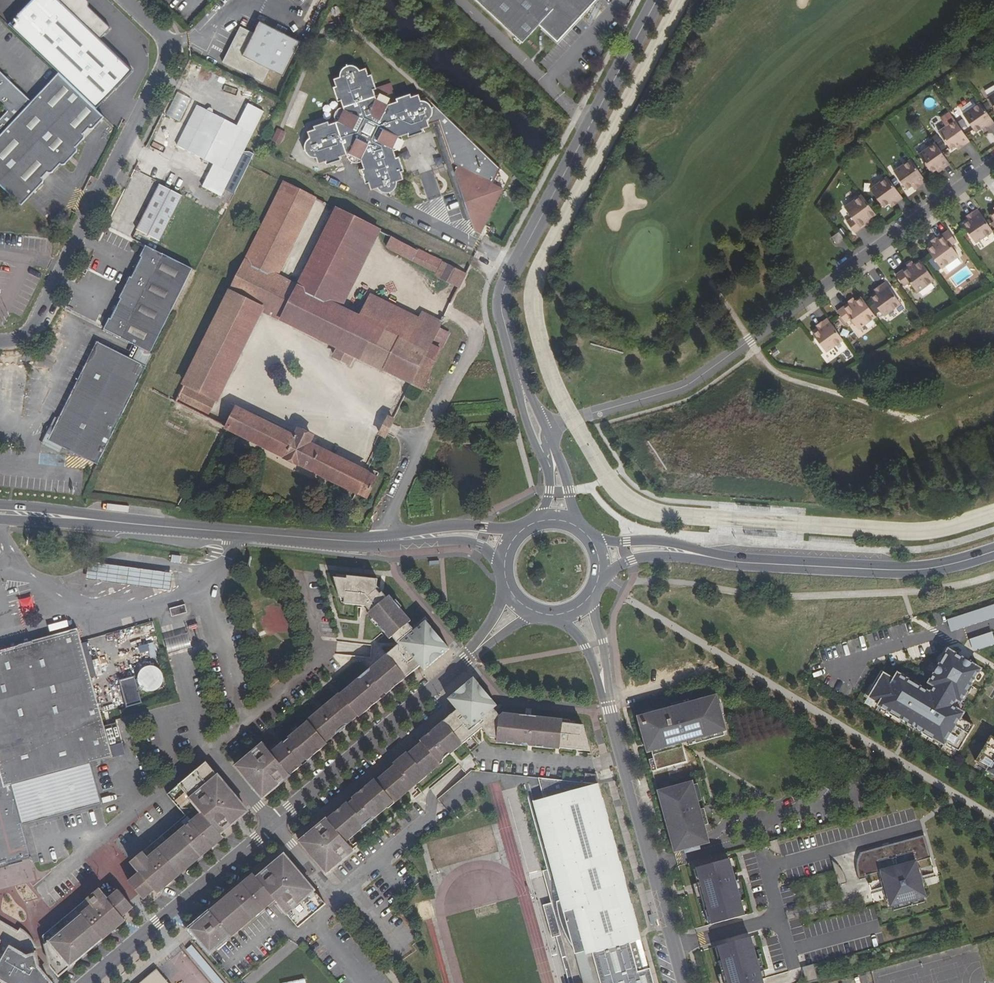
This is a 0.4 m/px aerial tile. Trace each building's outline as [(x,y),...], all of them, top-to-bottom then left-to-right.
[(9,25),(59,73),(96,109),(132,71),(100,40),(111,29),(89,8),(89,3),(86,0),(34,0),(9,25)] [(523,42),(539,24),(557,41),(595,0),(477,0),(523,42)] [(302,58),(309,46),(260,21),(254,33),(240,26),(222,63),(263,83),(269,70),(283,76),(295,54),(302,58)] [(426,98),(420,100),(418,95),(411,97),(410,94),(395,99),(396,102),(390,104),(389,101),(387,99),(385,97),(384,96),(381,96),(378,96),(376,97),(373,90),(376,89),(371,75),(368,76),(365,69),(359,71),(357,69),(355,67),(351,66),(349,66),(346,67),(343,68),(342,70),(340,72),(339,75),(339,78),(333,80),(335,87),(332,88),(337,102),(340,102),(342,108),(340,109),(338,110),(336,112),(334,114),(334,117),(334,120),(335,123),(328,125),(327,122),(313,127),(314,130),(307,133),(309,139),(307,140),(305,143),(304,145),(304,148),(304,151),(306,154),(307,156),(310,158),(313,159),(316,159),(318,165),(325,163),(326,166),(341,161),(340,158),(346,156),(346,157),(347,160),(349,162),(352,164),(355,164),(358,164),(360,163),(363,170),(360,170),(365,185),(368,184),(371,191),(377,189),(397,182),(403,180),(400,173),(404,172),(398,158),(396,159),(394,152),(391,146),(388,144),(391,137),(395,139),(401,138),(407,135),(408,138),(423,133),(422,130),(429,128),(428,125),(432,124),(436,123),(439,122),(453,164),(457,167),(493,184),(500,169),(426,98)] [(32,101),(0,71),(0,104),(7,111),(0,119),(0,135),(32,101)] [(59,73),(32,101),(0,135),(0,186),(21,205),(42,182),(42,177),(46,172),(48,173),(50,173),(52,172),(59,164),(61,164),(63,165),(64,164),(76,151),(76,149),(76,147),(83,138),(84,136),(83,134),(83,133),(88,128),(90,129),(92,128),(94,127),(95,126),(104,117),(96,109),(59,73)] [(983,128),(988,125),(990,128),(993,125),(993,120),(982,102),(965,114),(977,133),(983,128)] [(197,106),(187,126),(243,155),(251,159),(254,154),(251,153),(248,152),(245,152),(244,152),(264,112),(248,104),(237,126),(197,106)] [(952,150),(958,146),(962,143),(963,145),(970,140),(956,120),(940,132),(952,150)] [(436,123),(432,124),(465,222),(470,220),(466,209),(462,196),(454,173),(436,123)] [(202,187),(221,197),(243,155),(187,126),(177,146),(213,165),(202,187)] [(278,128),(272,141),(282,145),(288,132),(278,128)] [(388,144),(391,146),(394,152),(395,152),(398,150),(400,148),(402,146),(402,143),(402,140),(401,138),(395,139),(391,137),(388,144)] [(933,173),(938,169),(942,166),(943,169),(951,164),(936,143),(920,155),(933,173)] [(907,190),(914,185),(919,182),(921,185),(927,181),(912,159),(894,172),(907,190)] [(481,235),(503,189),(493,184),(457,167),(454,173),(462,196),(468,199),(470,203),(466,209),(470,220),(474,232),(475,233),(481,235)] [(884,208),(890,203),(895,200),(897,203),(903,198),(888,177),(871,189),(884,208)] [(284,183),(249,253),(245,261),(276,276),(315,199),(284,183)] [(159,241),(182,196),(160,185),(136,230),(159,241)] [(856,233),(868,224),(867,222),(871,219),(876,215),(863,196),(846,208),(853,218),(848,222),(856,233)] [(978,208),(972,212),(974,216),(969,220),(963,224),(976,242),(993,230),(978,208)] [(297,287),(340,308),(379,231),(336,209),(297,287)] [(949,230),(937,239),(938,241),(934,244),(928,249),(942,269),(959,256),(952,246),(957,242),(949,230)] [(835,234),(832,236),(838,244),(841,241),(845,238),(840,231),(835,234)] [(392,237),(386,248),(412,261),(418,250),(392,237)] [(141,349),(150,353),(192,269),(145,246),(140,256),(142,257),(132,278),(130,277),(119,298),(121,299),(111,319),(109,318),(103,330),(141,349)] [(440,261),(418,250),(412,261),(435,272),(440,261)] [(914,265),(911,267),(909,265),(896,274),(905,286),(911,282),(918,293),(935,280),(921,260),(914,265)] [(262,310),(281,320),(297,287),(276,276),(245,261),(230,291),(263,308),(262,310)] [(466,274),(443,262),(436,276),(459,288),(466,274)] [(886,282),(879,286),(882,291),(878,294),(872,298),(885,316),(901,304),(886,282)] [(878,294),(882,291),(879,286),(874,289),(878,294)] [(297,287),(281,320),(338,348),(333,357),(350,365),(354,356),(383,370),(400,338),(359,318),(340,308),(297,287)] [(217,401),(262,310),(263,308),(230,291),(184,385),(216,401),(217,401)] [(359,318),(400,338),(427,351),(439,329),(442,322),(422,313),(419,319),(371,296),(359,318)] [(862,297),(856,302),(851,305),(849,302),(837,311),(845,323),(851,318),(859,328),(875,316),(862,297)] [(827,319),(821,323),(824,327),(819,330),(813,335),(826,352),(843,340),(827,319)] [(819,330),(824,327),(821,323),(820,322),(816,326),(819,330)] [(439,329),(427,351),(400,338),(383,370),(411,384),(421,389),(446,339),(449,334),(439,329)] [(135,362),(97,343),(59,420),(55,418),(41,445),(60,454),(63,448),(97,465),(153,355),(150,353),(141,349),(135,362)] [(175,402),(207,419),(216,401),(184,385),(175,402)] [(394,389),(392,389),(391,389),(389,389),(387,390),(386,392),(385,394),(385,396),(386,398),(388,400),(392,401),(394,400),(396,398),(397,396),(397,395),(397,393),(396,391),(394,389)] [(357,493),(366,498),(376,478),(367,473),(309,445),(313,437),(298,429),(294,437),(236,409),(227,428),(228,429),(357,493)] [(383,435),(388,437),(392,430),(397,419),(392,416),(386,428),(383,435)] [(378,579),(347,575),(347,578),(336,577),(335,579),(340,597),(345,598),(345,604),(365,606),(370,612),(368,614),(390,639),(393,637),(399,644),(387,654),(388,655),(407,677),(421,666),(424,670),(449,649),(426,621),(415,630),(409,623),(411,621),(390,596),(387,598),(382,592),(380,593),(377,591),(376,588),(378,582),(378,579)] [(24,616),(37,612),(33,596),(19,600),(24,616)] [(169,608),(171,616),(187,612),(185,604),(169,608)] [(948,631),(993,616),(993,604),(944,619),(948,631)] [(0,650),(0,866),(31,858),(22,825),(102,803),(91,763),(125,754),(122,743),(109,746),(77,628),(0,650)] [(970,649),(993,644),(990,632),(967,638),(970,649)] [(169,653),(190,647),(186,633),(165,639),(169,653)] [(981,673),(945,652),(922,690),(883,669),(866,702),(877,706),(875,711),(944,752),(964,720),(955,712),(981,673)] [(407,677),(388,655),(371,669),(380,680),(378,682),(369,672),(364,676),(363,675),(340,694),(340,693),(326,705),(328,707),(322,711),(327,717),(324,719),(318,712),(308,720),(308,722),(288,738),(289,739),(284,743),(289,749),(286,752),(281,746),(280,745),(271,752),(290,775),(303,765),(302,763),(297,758),(302,754),(306,759),(308,760),(327,744),(326,742),(340,730),(336,725),(340,722),(344,727),(358,715),(359,717),(382,699),(380,697),(376,692),(381,688),(385,693),(386,695),(407,677)] [(139,675),(121,680),(129,706),(145,702),(143,693),(167,686),(161,663),(138,670),(139,675)] [(378,682),(380,680),(371,669),(368,671),(369,672),(378,682)] [(499,716),(493,708),(497,706),(474,678),(449,699),(457,710),(444,721),(463,744),(464,745),(483,729),(491,738),(497,739),(497,743),(521,746),(522,744),(528,745),(527,747),(560,750),(560,748),(591,752),(584,725),(563,723),(563,719),(531,716),(531,719),(525,719),(525,715),(503,713),(499,716)] [(376,692),(380,697),(385,693),(381,688),(376,692)] [(717,695),(638,717),(643,737),(648,735),(652,751),(658,769),(688,761),(680,734),(686,733),(689,741),(727,730),(723,715),(718,716),(715,705),(720,704),(717,695)] [(324,719),(327,717),(322,711),(321,709),(318,712),(324,719)] [(448,745),(454,752),(463,744),(444,721),(431,731),(432,733),(437,738),(432,742),(428,737),(426,735),(421,740),(423,742),(409,754),(407,752),(393,764),(395,766),(399,771),(394,775),(390,770),(376,781),(375,779),(352,798),(353,800),(358,805),(354,809),(348,803),(348,802),(327,819),(347,842),(363,828),(363,827),(355,817),(358,815),(366,825),(372,820),(372,821),(395,802),(395,803),(409,792),(407,790),(413,785),(409,781),(411,779),(417,786),(428,776),(427,776),(441,764),(440,762),(450,754),(446,747),(448,745)] [(345,728),(344,727),(340,722),(336,725),(340,730),(341,731),(345,728)] [(437,738),(432,733),(428,737),(432,742),(437,738)] [(648,735),(643,737),(648,752),(652,751),(648,735)] [(989,771),(993,775),(993,738),(992,737),(977,761),(990,769),(989,771)] [(286,752),(289,749),(284,743),(281,746),(286,752)] [(271,752),(264,744),(237,767),(263,798),(290,775),(271,752)] [(451,754),(454,752),(448,745),(446,747),(450,754),(451,754)] [(297,758),(302,763),(306,759),(302,754),(297,758)] [(157,894),(233,830),(230,827),(245,814),(245,808),(219,776),(214,771),(209,764),(206,761),(172,790),(167,794),(185,816),(131,862),(140,872),(129,881),(143,899),(154,890),(157,894)] [(394,775),(399,771),(395,766),(390,770),(394,775)] [(599,784),(600,784),(597,775),(585,773),(584,782),(599,784)] [(641,939),(638,925),(639,925),(633,904),(632,904),(626,883),(627,883),(621,862),(620,862),(618,852),(619,852),(613,830),(612,830),(609,821),(610,820),(604,798),(603,798),(599,784),(584,782),(538,778),(544,799),(534,802),(552,869),(543,871),(552,903),(544,905),(553,938),(557,937),(570,982),(654,982),(650,969),(644,971),(636,941),(641,939)] [(415,788),(417,786),(411,779),(409,781),(413,785),(415,788)] [(693,781),(658,790),(675,852),(709,842),(693,781)] [(358,805),(353,800),(348,803),(354,809),(358,805)] [(363,827),(366,825),(358,815),(355,817),(363,827)] [(300,843),(326,874),(337,865),(334,861),(351,847),(347,842),(327,819),(300,843)] [(925,835),(860,853),(859,855),(858,858),(857,862),(857,865),(857,871),(859,880),(868,877),(867,875),(882,871),(891,906),(925,896),(916,862),(931,858),(925,835)] [(54,847),(38,852),(42,865),(57,861),(54,847)] [(351,847),(334,861),(337,865),(354,851),(351,847)] [(727,853),(696,862),(697,867),(701,882),(697,883),(702,898),(705,911),(709,910),(713,923),(713,924),(744,916),(738,893),(734,878),(738,877),(737,872),(733,874),(729,860),(727,853)] [(274,900),(297,928),(298,927),(311,916),(319,910),(310,900),(317,894),(286,858),(280,857),(257,877),(253,873),(206,913),(198,920),(188,929),(195,937),(209,954),(274,900)] [(733,874),(737,872),(733,858),(729,860),(733,874)] [(835,884),(843,883),(839,859),(831,861),(835,884)] [(923,879),(924,886),(937,883),(935,876),(923,879)] [(742,892),(738,877),(734,878),(738,893),(742,892)] [(56,969),(60,975),(125,920),(122,916),(133,907),(119,890),(108,899),(99,888),(43,936),(52,965),(56,969)] [(325,905),(317,894),(310,900),(319,910),(325,905)] [(52,982),(43,972),(37,950),(35,951),(34,946),(36,945),(35,942),(33,939),(30,935),(27,932),(23,930),(19,929),(18,931),(0,921),(0,982),(50,982),(52,982)] [(719,946),(719,947),(723,960),(719,961),(723,974),(725,982),(763,982),(762,979),(766,978),(765,974),(761,975),(757,960),(750,937),(719,946)] [(188,948),(215,982),(225,982),(194,943),(188,948)] [(761,975),(765,974),(761,959),(757,960),(761,975)] [(812,964),(800,967),(805,981),(816,978),(812,964)] [(163,979),(164,978),(157,969),(141,982),(166,982),(163,979)]
